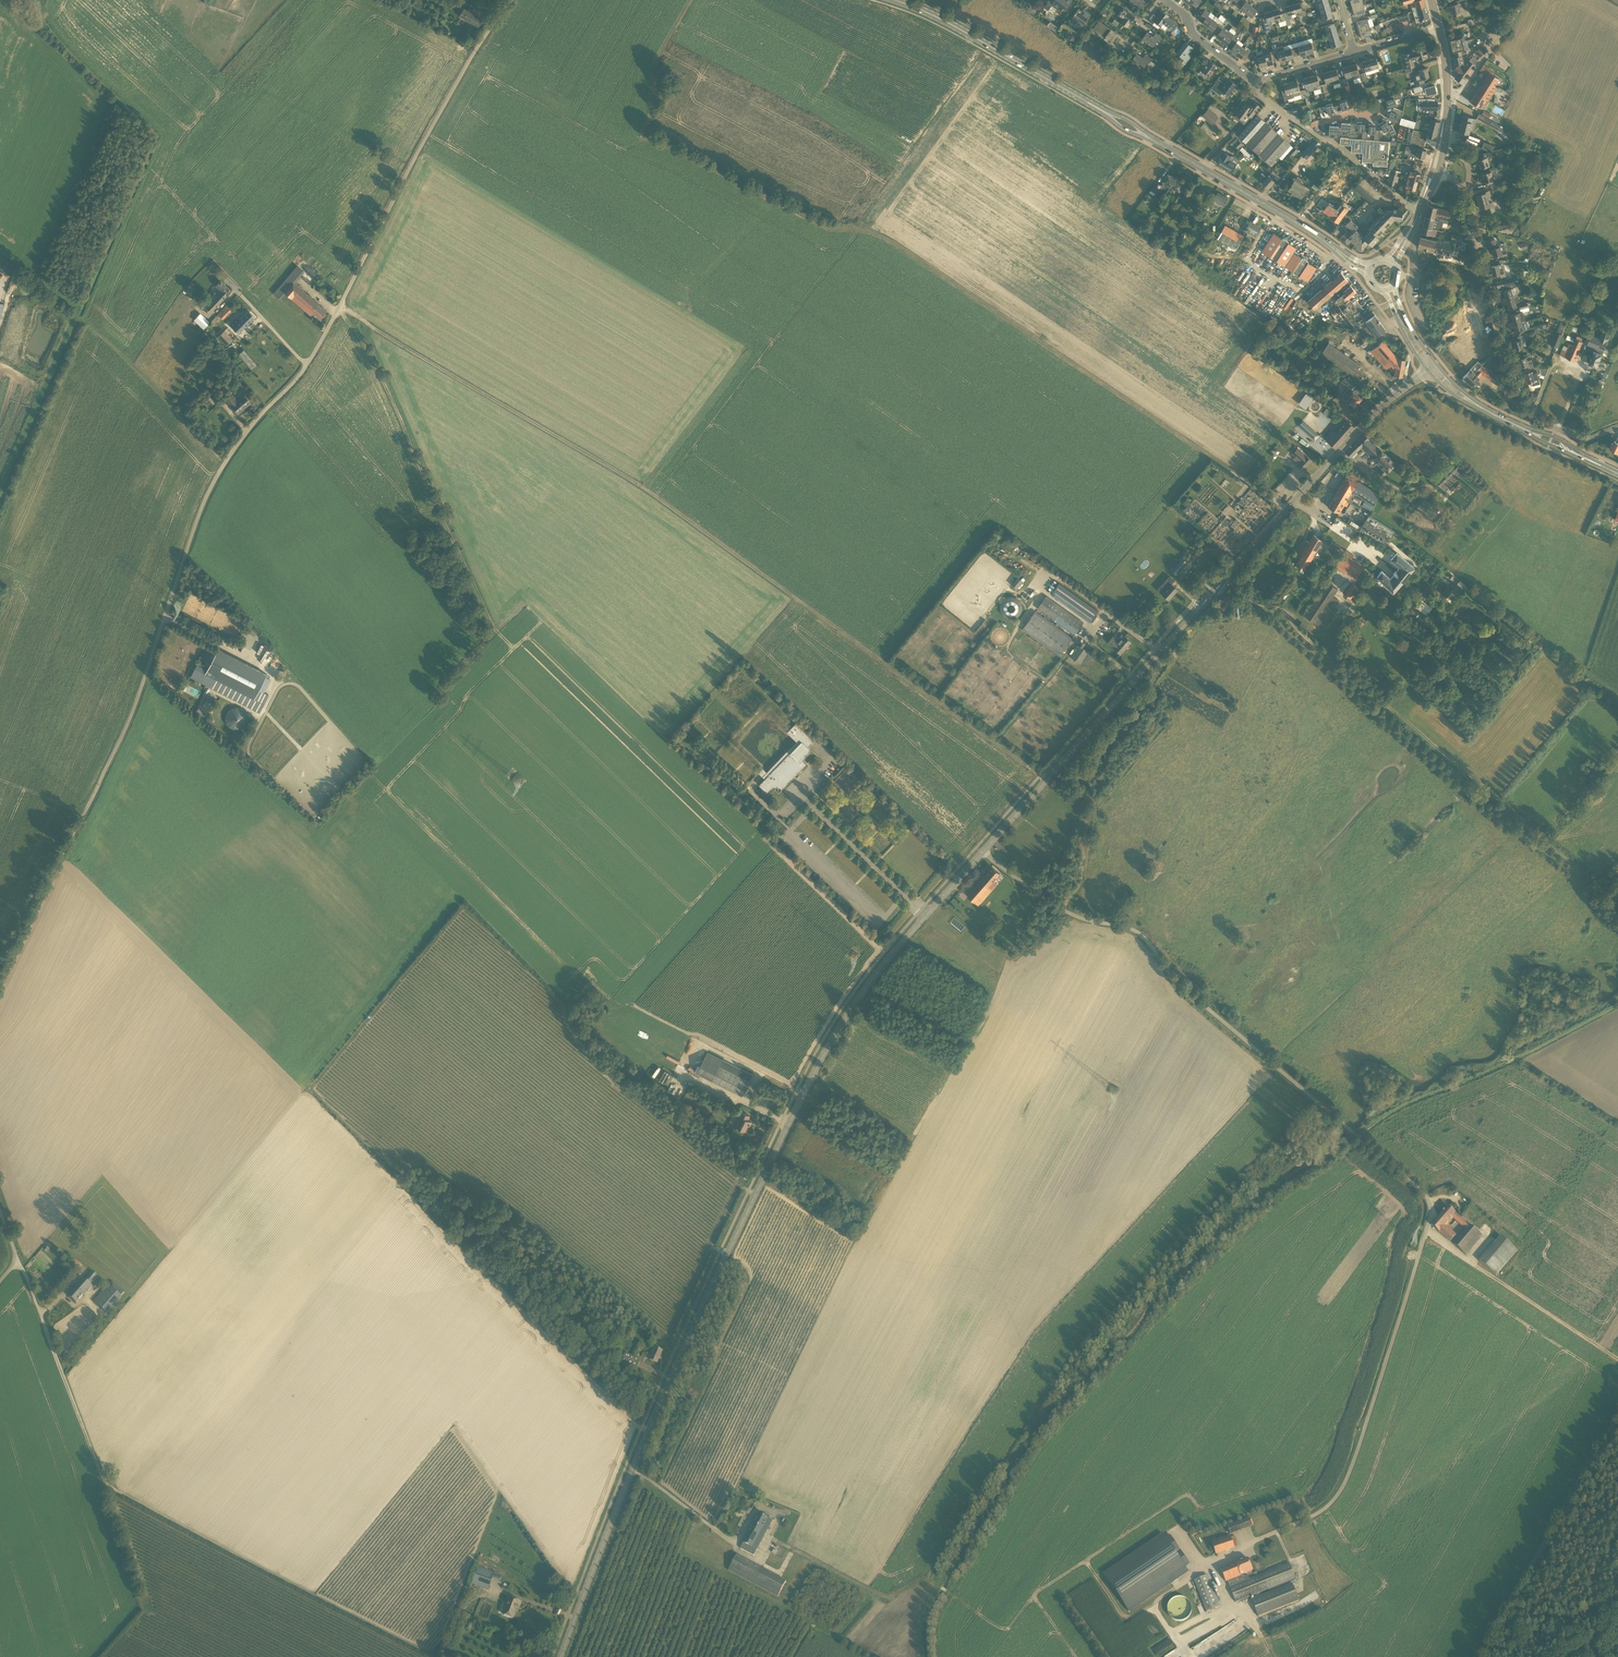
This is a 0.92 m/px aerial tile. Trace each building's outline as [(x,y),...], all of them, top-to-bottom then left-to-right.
[(1049,0),(1044,7),(1048,10),(1050,8),(1051,7),(1051,6),(1052,5),(1051,4),(1052,3),(1052,2),(1049,0)] [(1053,3),(1057,6),(1055,7),(1061,12),(1063,9),(1065,6),(1067,7),(1071,2),(1069,0),(1055,0),(1053,3)] [(1231,2),(1229,5),(1234,10),(1239,4),(1236,2),(1237,0),(1229,0),(1231,2)] [(1320,8),(1329,5),(1328,0),(1318,3),(1320,8)] [(1362,0),(1350,0),(1353,8),(1363,5),(1366,4),(1365,0),(1363,0),(1362,0)] [(1416,0),(1402,0),(1403,4),(1410,2),(1412,7),(1413,11),(1417,10),(1417,9),(1426,6),(1424,0),(1418,0),(1416,1),(1416,0)] [(1246,13),(1251,6),(1245,1),(1242,6),(1239,4),(1234,10),(1240,14),(1243,10),(1246,13)] [(1220,11),(1223,7),(1216,2),(1213,5),(1220,11)] [(1306,12),(1304,5),(1303,2),(1304,7),(1301,8),(1300,2),(1293,4),(1295,13),(1299,12),(1300,16),(1307,14),(1306,12)] [(1287,25),(1291,24),(1290,19),(1293,18),(1291,14),(1295,13),(1293,4),(1286,7),(1287,12),(1284,13),(1286,20),(1287,25)] [(1460,11),(1458,4),(1446,7),(1447,11),(1451,10),(1452,13),(1460,11)] [(1321,13),(1331,11),(1329,5),(1320,8),(1321,13)] [(1355,17),(1366,13),(1363,5),(1353,8),(1355,17)] [(1253,15),(1257,10),(1251,6),(1246,13),(1249,15),(1246,18),(1252,23),(1256,17),(1253,15)] [(1415,18),(1416,23),(1430,19),(1426,6),(1417,9),(1417,10),(1419,17),(1415,18)] [(1207,27),(1213,19),(1208,15),(1210,12),(1207,10),(1208,9),(1204,7),(1202,10),(1204,11),(1198,19),(1202,22),(1202,23),(1207,27)] [(471,12),(472,10),(469,8),(468,10),(464,8),(464,9),(461,14),(460,17),(478,27),(483,20),(471,12)] [(1130,24),(1135,17),(1123,8),(1118,15),(1123,18),(1120,22),(1127,27),(1130,23),(1130,24)] [(1082,12),(1078,9),(1070,19),(1081,27),(1091,14),(1087,12),(1086,13),(1083,10),(1082,12)] [(1278,18),(1279,22),(1286,20),(1284,13),(1280,14),(1279,9),(1272,11),(1274,19),(1278,18)] [(1177,24),(1168,17),(1169,16),(1162,11),(1155,22),(1161,26),(1163,23),(1172,30),(1177,24)] [(1267,32),(1271,31),(1269,25),(1272,24),(1271,20),(1274,19),(1272,11),(1265,13),(1266,18),(1263,19),(1267,32)] [(1319,20),(1332,16),(1331,11),(1321,13),(1322,15),(1318,17),(1319,20)] [(1410,19),(1408,13),(1400,16),(1402,22),(1410,19)] [(1222,23),(1223,22),(1220,19),(1216,16),(1213,19),(1207,27),(1213,31),(1213,30),(1216,31),(1222,23)] [(1359,30),(1370,27),(1367,19),(1356,22),(1359,30)] [(1111,29),(1099,21),(1093,29),(1105,37),(1104,38),(1111,44),(1116,37),(1118,34),(1111,29)] [(1221,40),(1227,33),(1229,31),(1224,27),(1225,25),(1222,23),(1223,22),(1222,23),(1216,31),(1218,33),(1216,36),(1221,40)] [(1326,31),(1336,28),(1334,23),(1321,27),(1322,30),(1326,29),(1326,31)] [(1361,38),(1367,36),(1372,35),(1370,27),(1359,30),(1361,38)] [(1328,36),(1337,33),(1336,28),(1326,31),(1328,36)] [(1235,33),(1234,34),(1229,31),(1227,33),(1221,40),(1227,44),(1230,41),(1232,42),(1238,35),(1235,33)] [(1153,36),(1147,32),(1142,39),(1153,47),(1157,40),(1159,41),(1162,38),(1155,33),(1153,36)] [(1230,50),(1236,54),(1241,46),(1236,42),(1240,37),(1239,36),(1241,33),(1240,32),(1238,35),(1232,42),(1235,44),(1230,50)] [(1330,42),(1339,39),(1337,33),(1328,36),(1330,42)] [(1465,48),(1464,41),(1465,40),(1464,34),(1454,36),(1454,37),(1448,38),(1450,44),(1452,43),(1452,45),(1450,46),(1451,51),(1456,51),(1465,48)] [(1317,49),(1315,41),(1314,39),(1312,40),(1312,42),(1304,44),(1307,54),(1314,52),(1313,49),(1316,48),(1317,50),(1317,49)] [(1327,48),(1341,44),(1339,39),(1330,42),(1330,44),(1326,45),(1327,48)] [(1186,47),(1184,45),(1186,42),(1185,42),(1177,52),(1182,56),(1179,59),(1185,64),(1191,56),(1188,54),(1193,48),(1188,44),(1186,47)] [(1307,54),(1304,44),(1294,47),(1297,55),(1296,54),(1299,53),(1300,56),(1307,54)] [(1098,45),(1095,49),(1100,53),(1103,49),(1098,45)] [(1274,53),(1276,61),(1276,60),(1279,59),(1280,61),(1287,59),(1284,50),(1283,45),(1277,47),(1273,48),(1274,53)] [(1297,55),(1294,47),(1294,45),(1290,46),(1291,48),(1284,50),(1287,59),(1294,57),(1293,55),(1296,54),(1297,55)] [(1248,48),(1245,46),(1244,48),(1241,46),(1236,54),(1241,58),(1242,57),(1244,59),(1246,60),(1248,57),(1247,55),(1251,51),(1248,49),(1248,48)] [(1484,51),(1479,47),(1477,50),(1476,49),(1474,52),(1480,57),(1484,51)] [(1404,69),(1411,67),(1415,66),(1413,60),(1417,59),(1417,60),(1427,57),(1425,48),(1415,51),(1415,52),(1404,55),(1406,62),(1405,62),(1406,66),(1404,66),(1404,69)] [(1467,55),(1465,48),(1456,51),(1451,51),(1449,52),(1451,57),(1452,57),(1454,65),(1458,64),(1462,63),(1463,63),(1462,56),(1467,55)] [(1143,58),(1137,53),(1134,57),(1132,60),(1143,68),(1148,62),(1149,63),(1152,59),(1145,54),(1143,58)] [(1267,65),(1263,53),(1254,56),(1254,59),(1256,67),(1256,66),(1259,65),(1260,67),(1267,65)] [(1276,61),(1274,53),(1264,56),(1263,53),(1267,65),(1274,63),(1273,61),(1276,60),(1276,61)] [(1464,78),(1477,60),(1478,60),(1472,56),(1469,61),(1469,60),(1464,66),(1463,65),(1462,63),(1458,64),(1453,70),(1458,73),(1454,78),(1463,84),(1466,79),(1464,78)] [(1377,62),(1376,58),(1369,60),(1372,69),(1373,73),(1379,71),(1381,76),(1384,75),(1380,61),(1377,62)] [(1208,75),(1216,65),(1209,60),(1205,66),(1202,63),(1201,64),(1199,63),(1195,68),(1201,72),(1202,71),(1208,75)] [(1369,60),(1362,62),(1365,71),(1372,69),(1369,60)] [(1359,73),(1356,63),(1349,65),(1352,75),(1353,79),(1360,77),(1361,82),(1364,81),(1362,73),(1359,74),(1359,73)] [(1345,77),(1352,75),(1349,65),(1342,67),(1345,77)] [(1416,85),(1425,82),(1424,79),(1426,78),(1429,77),(1427,68),(1418,70),(1419,73),(1413,75),(1415,81),(1416,85)] [(1341,87),(1345,86),(1342,79),(1339,80),(1339,78),(1336,69),(1330,71),(1332,80),(1334,88),(1341,86),(1341,87)] [(1325,82),(1332,80),(1330,71),(1323,73),(1325,82)] [(1470,102),(1475,105),(1481,108),(1495,86),(1497,83),(1498,83),(1499,83),(1500,81),(1500,79),(1499,79),(1489,72),(1470,102)] [(1325,92),(1323,84),(1319,85),(1319,84),(1317,75),(1310,76),(1312,86),(1313,86),(1315,94),(1321,92),(1321,93),(1323,100),(1327,99),(1326,95),(1325,92)] [(1306,88),(1312,86),(1310,76),(1303,78),(1306,88)] [(1217,80),(1219,79),(1220,77),(1212,87),(1216,89),(1214,91),(1220,95),(1223,92),(1228,96),(1229,95),(1236,86),(1238,88),(1239,88),(1228,80),(1225,84),(1223,86),(1220,84),(1221,83),(1217,80)] [(1300,91),(1300,90),(1297,80),(1290,82),(1294,96),(1300,94),(1301,98),(1305,97),(1303,90),(1300,91)] [(1285,103),(1289,102),(1288,99),(1294,97),(1294,96),(1290,82),(1283,84),(1283,85),(1280,86),(1283,96),(1285,103)] [(1429,82),(1413,88),(1415,93),(1425,89),(1426,95),(1431,94),(1437,93),(1435,85),(1430,86),(1429,82)] [(1401,96),(1400,92),(1390,96),(1391,99),(1387,100),(1388,103),(1386,103),(1388,107),(1397,104),(1395,99),(1401,96)] [(1348,108),(1346,99),(1339,101),(1342,110),(1348,108)] [(1423,101),(1422,112),(1439,112),(1439,101),(1423,101)] [(1252,117),(1260,106),(1254,102),(1250,107),(1244,103),(1236,114),(1234,117),(1242,123),(1248,115),(1252,117)] [(1335,112),(1334,109),(1333,107),(1332,103),(1326,105),(1328,114),(1335,112)] [(1398,114),(1401,115),(1403,111),(1394,107),(1392,111),(1391,111),(1390,113),(1388,113),(1387,117),(1396,121),(1398,114)] [(1213,124),(1219,117),(1209,108),(1202,115),(1213,124)] [(1477,118),(1498,130),(1500,125),(1479,113),(1477,118)] [(1271,166),(1291,144),(1257,114),(1257,115),(1238,136),(1258,154),(1271,166)] [(1469,130),(1473,118),(1463,115),(1459,131),(1469,134),(1469,130)] [(1401,118),(1399,124),(1414,128),(1416,122),(1401,118)] [(1431,119),(1428,130),(1428,132),(1437,134),(1440,122),(1431,119)] [(1357,122),(1357,128),(1357,131),(1363,132),(1362,139),(1366,139),(1367,134),(1367,129),(1364,128),(1364,124),(1362,124),(1362,122),(1357,122)] [(1393,135),(1396,133),(1391,124),(1388,125),(1386,122),(1383,123),(1382,122),(1379,124),(1384,132),(1389,129),(1393,135)] [(1329,126),(1329,136),(1338,137),(1338,133),(1341,133),(1350,134),(1351,123),(1341,123),(1341,127),(1339,127),(1329,126)] [(1374,134),(1374,140),(1379,140),(1379,130),(1375,130),(1375,126),(1372,126),(1372,124),(1368,124),(1367,129),(1367,134),(1374,134)] [(1427,136),(1423,135),(1423,132),(1414,129),(1410,142),(1424,146),(1426,140),(1435,143),(1437,137),(1436,136),(1437,134),(1428,132),(1427,136)] [(1307,133),(1303,137),(1308,141),(1311,137),(1307,133)] [(1389,141),(1340,137),(1340,144),(1352,145),(1351,152),(1363,153),(1362,161),(1374,162),(1374,161),(1377,162),(1377,163),(1381,163),(1381,159),(1387,159),(1389,141)] [(1235,151),(1243,144),(1239,140),(1234,144),(1232,146),(1231,147),(1235,151)] [(1484,142),(1481,147),(1491,151),(1492,151),(1494,146),(1484,142)] [(1307,157),(1315,148),(1311,144),(1303,152),(1307,157)] [(1424,158),(1426,150),(1419,148),(1411,145),(1407,159),(1415,160),(1416,155),(1424,158)] [(1293,157),(1298,151),(1294,146),(1288,152),(1293,157)] [(1231,156),(1224,152),(1222,156),(1217,163),(1231,172),(1236,164),(1229,160),(1231,156)] [(1493,160),(1488,161),(1487,157),(1479,159),(1475,160),(1476,164),(1480,163),(1481,167),(1489,165),(1489,166),(1495,165),(1493,160)] [(1492,175),(1496,174),(1497,174),(1496,169),(1490,170),(1490,172),(1483,174),(1484,178),(1480,179),(1481,183),(1493,180),(1494,184),(1500,182),(1501,182),(1500,177),(1497,178),(1493,179),(1492,175)] [(1273,171),(1262,182),(1268,188),(1274,181),(1276,179),(1274,177),(1277,174),(1273,171)] [(1413,172),(1410,171),(1409,174),(1404,173),(1403,178),(1407,179),(1417,182),(1420,174),(1413,172)] [(1171,176),(1168,174),(1163,180),(1167,183),(1166,186),(1170,188),(1169,189),(1169,188),(1170,188),(1171,186),(1176,177),(1172,175),(1171,176)] [(1387,184),(1391,185),(1396,186),(1399,177),(1399,176),(1390,174),(1387,184)] [(1179,191),(1184,183),(1176,178),(1176,177),(1171,186),(1170,188),(1169,188),(1169,189),(1172,190),(1173,188),(1179,191)] [(1300,199),(1306,190),(1308,187),(1299,181),(1299,182),(1295,179),(1288,190),(1297,195),(1296,196),(1300,199)] [(1415,190),(1417,182),(1407,179),(1405,187),(1415,190)] [(1157,193),(1162,185),(1156,182),(1151,190),(1157,193)] [(1490,194),(1489,190),(1482,192),(1482,193),(1476,195),(1477,198),(1476,198),(1477,202),(1493,198),(1492,194),(1490,194)] [(1210,206),(1211,207),(1218,211),(1222,204),(1224,205),(1228,198),(1217,192),(1213,200),(1210,206)] [(1328,213),(1335,218),(1336,219),(1336,220),(1338,222),(1344,214),(1345,215),(1351,205),(1331,192),(1325,201),(1321,199),(1316,206),(1328,213)] [(1495,210),(1492,202),(1494,201),(1493,198),(1477,202),(1479,206),(1479,205),(1480,208),(1486,207),(1487,212),(1495,210)] [(1440,218),(1439,220),(1438,222),(1443,222),(1447,223),(1448,223),(1451,211),(1437,208),(1428,205),(1425,216),(1435,219),(1435,217),(1440,218)] [(1401,220),(1403,210),(1392,208),(1391,211),(1388,210),(1386,209),(1383,212),(1384,214),(1370,229),(1371,230),(1364,237),(1355,229),(1358,227),(1350,219),(1342,227),(1350,234),(1347,237),(1361,250),(1369,242),(1372,245),(1379,237),(1378,236),(1394,219),(1401,220)] [(1425,216),(1422,227),(1432,229),(1432,228),(1437,230),(1438,230),(1438,228),(1439,229),(1440,226),(1441,226),(1442,226),(1443,222),(1438,222),(1434,221),(1435,219),(1425,216)] [(1256,237),(1262,227),(1250,221),(1246,228),(1242,225),(1238,231),(1243,234),(1245,231),(1256,237)] [(1512,228),(1511,224),(1500,226),(1500,227),(1495,229),(1495,231),(1500,230),(1500,232),(1502,232),(1502,233),(1505,233),(1517,236),(1518,232),(1514,230),(1513,227),(1512,228)] [(1432,229),(1422,227),(1420,236),(1425,237),(1426,234),(1433,236),(1433,235),(1435,236),(1436,233),(1437,230),(1432,228),(1432,229)] [(1282,238),(1273,233),(1262,251),(1308,281),(1316,267),(1308,262),(1308,261),(1302,257),(1302,258),(1294,253),(1297,248),(1288,243),(1289,242),(1282,238)] [(1417,247),(1434,251),(1436,240),(1432,239),(1433,236),(1426,234),(1425,237),(1420,236),(1417,247)] [(1461,241),(1462,236),(1452,234),(1452,235),(1451,239),(1451,240),(1461,243),(1461,241)] [(1497,247),(1496,244),(1495,239),(1487,241),(1491,252),(1492,252),(1493,256),(1501,254),(1501,256),(1507,255),(1506,249),(1501,250),(1500,246),(1497,247)] [(1440,253),(1443,242),(1436,240),(1434,251),(1440,253)] [(1451,255),(1454,244),(1443,242),(1440,253),(1451,255)] [(327,311),(295,283),(308,267),(301,261),(274,293),(280,299),(285,293),(311,316),(314,313),(320,318),(327,311)] [(1501,268),(1500,264),(1491,266),(1491,267),(1490,268),(1491,271),(1492,270),(1493,275),(1503,273),(1503,274),(1508,273),(1510,273),(1509,271),(1507,271),(1506,266),(1501,268)] [(1332,294),(1347,282),(1348,281),(1341,272),(1326,286),(1332,294)] [(1503,280),(1496,282),(1497,289),(1515,284),(1515,278),(1503,280)] [(232,291),(221,280),(215,286),(219,289),(217,290),(216,290),(203,304),(211,312),(232,291)] [(1315,309),(1327,298),(1332,294),(1326,286),(1321,290),(1308,301),(1315,309)] [(1333,315),(1351,301),(1349,298),(1356,292),(1351,286),(1344,292),(1345,293),(1335,301),(1338,305),(1330,311),(1333,315)] [(1513,294),(1511,289),(1503,291),(1505,297),(1500,298),(1501,301),(1518,296),(1517,293),(1513,294)] [(1515,303),(1519,302),(1518,296),(1501,301),(1502,304),(1507,303),(1509,309),(1517,307),(1515,303)] [(1364,318),(1359,312),(1363,309),(1355,298),(1351,301),(1333,315),(1338,322),(1346,316),(1355,328),(1365,321),(1366,321),(1364,319),(1364,318)] [(1471,300),(1463,303),(1466,313),(1468,313),(1471,323),(1470,323),(1472,331),(1480,329),(1478,322),(1480,321),(1476,307),(1473,308),(1471,300)] [(223,320),(232,310),(228,306),(218,315),(219,316),(209,325),(213,329),(223,319),(223,320)] [(238,334),(255,317),(249,311),(232,329),(238,334)] [(1368,332),(1371,330),(1374,333),(1373,334),(1375,336),(1376,336),(1379,334),(1381,336),(1384,333),(1386,331),(1385,330),(1385,329),(1381,323),(1373,312),(1364,318),(1364,319),(1366,321),(1368,325),(1364,328),(1368,332)] [(201,334),(204,329),(210,322),(201,313),(194,320),(200,326),(197,332),(201,334)] [(1508,325),(1521,322),(1518,313),(1510,315),(1512,321),(1507,322),(1508,325)] [(1525,320),(1521,322),(1508,325),(1509,328),(1514,327),(1516,333),(1528,330),(1527,328),(1528,328),(1526,322),(1526,323),(1525,320)] [(224,330),(218,337),(226,345),(233,339),(224,330)] [(1311,341),(1303,335),(1296,331),(1293,336),(1308,346),(1311,341)] [(1445,346),(1442,348),(1460,371),(1463,369),(1463,370),(1482,356),(1463,331),(1461,332),(1457,335),(1451,340),(1452,341),(1446,345),(1446,344),(1444,345),(1445,346)] [(1557,332),(1551,344),(1557,347),(1562,334),(1557,332)] [(1600,359),(1609,336),(1603,333),(1601,339),(1591,335),(1588,344),(1595,347),(1592,356),(1600,359)] [(1515,349),(1523,347),(1520,339),(1525,338),(1523,334),(1516,337),(1517,340),(1513,342),(1515,349)] [(1576,339),(1570,353),(1566,351),(1564,357),(1574,361),(1583,341),(1576,339)] [(1402,376),(1405,360),(1399,359),(1383,340),(1371,350),(1383,365),(1386,369),(1391,366),(1394,369),(1394,375),(1402,376)] [(1352,377),(1360,365),(1328,343),(1320,354),(1352,377)] [(238,353),(251,369),(257,364),(243,349),(238,353)] [(1597,367),(1598,366),(1599,366),(1599,367),(1603,369),(1605,368),(1606,366),(1605,364),(1601,362),(1600,363),(1599,362),(1600,359),(1592,356),(1589,364),(1597,367)] [(1527,361),(1525,357),(1518,360),(1521,367),(1525,366),(1526,370),(1534,367),(1531,359),(1527,361)] [(1463,377),(1471,386),(1482,374),(1493,382),(1496,379),(1497,380),(1499,378),(1486,368),(1482,366),(1483,365),(1482,365),(1475,373),(1471,370),(1468,372),(1463,377)] [(1545,375),(1548,368),(1538,367),(1540,373),(1545,375)] [(1535,373),(1535,371),(1532,371),(1524,373),(1524,374),(1524,377),(1525,376),(1527,383),(1531,382),(1532,386),(1540,384),(1537,373),(1535,373)] [(1366,384),(1369,381),(1358,372),(1355,376),(1366,384)] [(1351,403),(1354,405),(1361,397),(1359,395),(1362,391),(1355,385),(1352,389),(1349,387),(1342,394),(1344,396),(1342,398),(1349,404),(1351,403)] [(238,401),(232,394),(227,399),(232,405),(232,406),(238,413),(251,402),(244,395),(238,401)] [(1328,416),(1331,411),(1326,407),(1322,412),(1328,416)] [(1336,448),(1355,426),(1346,420),(1335,433),(1332,429),(1324,438),(1336,448)] [(1315,440),(1319,435),(1303,421),(1299,426),(1315,440)] [(1307,440),(1296,433),(1293,437),(1304,445),(1307,440)] [(1369,439),(1364,434),(1346,452),(1351,457),(1359,449),(1361,447),(1364,450),(1372,441),(1369,438),(1369,439)] [(1383,468),(1391,459),(1372,441),(1364,450),(1383,468)] [(1306,455),(1300,450),(1297,454),(1303,459),(1297,465),(1303,470),(1312,460),(1306,455)] [(1383,476),(1395,463),(1391,459),(1383,468),(1378,472),(1383,476)] [(1444,489),(1466,469),(1456,459),(1435,479),(1444,489)] [(1373,505),(1380,495),(1357,480),(1347,474),(1328,507),(1339,513),(1346,500),(1359,508),(1365,499),(1369,502),(1369,503),(1373,505)] [(1414,516),(1433,496),(1428,491),(1409,511),(1414,516)] [(1395,531),(1389,528),(1369,514),(1359,531),(1362,533),(1365,530),(1381,540),(1384,536),(1385,537),(1386,535),(1391,538),(1395,531)] [(1305,570),(1323,540),(1314,534),(1309,542),(1306,540),(1297,555),(1300,557),(1296,565),(1305,570)] [(1328,545),(1339,551),(1339,550),(1343,552),(1343,551),(1344,552),(1345,550),(1330,541),(1328,545)] [(1403,579),(1414,567),(1397,552),(1391,559),(1400,566),(1396,571),(1395,570),(1394,571),(1393,573),(1394,573),(1390,578),(1382,570),(1377,576),(1393,591),(1403,579)] [(1355,577),(1356,577),(1358,574),(1362,566),(1343,554),(1338,562),(1336,565),(1355,577)] [(1176,574),(1187,561),(1181,555),(1169,568),(1176,574)] [(1166,572),(1162,576),(1169,583),(1173,578),(1166,572)] [(1322,627),(1334,609),(1337,604),(1340,600),(1333,596),(1338,589),(1326,581),(1303,615),(1322,627)] [(1090,622),(1098,611),(1059,583),(1051,594),(1090,622)] [(1169,600),(1178,589),(1171,583),(1162,593),(1169,600)] [(1350,599),(1359,588),(1352,583),(1344,594),(1350,599)] [(1458,583),(1453,590),(1459,595),(1464,588),(1458,583)] [(1423,590),(1429,594),(1433,589),(1427,585),(1423,590)] [(1232,604),(1234,602),(1233,601),(1235,598),(1229,593),(1218,606),(1224,611),(1231,603),(1232,604)] [(1074,635),(1083,622),(1066,610),(1046,596),(1037,608),(1057,623),(1055,625),(1036,611),(1022,629),(1059,655),(1068,643),(1071,645),(1074,641),(1071,639),(1072,637),(1058,627),(1060,624),(1074,635)] [(1355,624),(1360,628),(1365,623),(1360,618),(1355,624)] [(1121,654),(1131,642),(1124,636),(1119,642),(1113,636),(1107,643),(1121,654)] [(1080,663),(1089,651),(1079,644),(1071,656),(1080,663)] [(269,695),(264,692),(258,689),(265,676),(266,674),(218,649),(205,673),(201,671),(202,667),(197,664),(191,677),(260,713),(269,695)] [(240,731),(249,713),(231,705),(223,723),(240,731)] [(787,732),(799,743),(766,777),(759,785),(769,794),(778,785),(782,789),(806,764),(802,760),(812,750),(808,746),(813,740),(815,741),(796,723),(787,732)] [(764,775),(767,772),(762,768),(758,772),(763,776),(764,775)] [(993,866),(967,896),(975,902),(978,905),(998,883),(994,880),(1000,873),(993,866)] [(742,1095),(752,1074),(707,1052),(697,1073),(742,1095)] [(744,1107),(742,1112),(738,1119),(739,1120),(736,1126),(738,1127),(737,1128),(738,1129),(739,1130),(741,1130),(742,1129),(745,1131),(749,1122),(751,1123),(752,1121),(748,1119),(752,1111),(744,1107)] [(717,1123),(714,1128),(721,1131),(723,1126),(717,1123)] [(1470,1226),(1447,1206),(1431,1225),(1449,1241),(1455,1235),(1446,1226),(1452,1218),(1466,1230),(1454,1245),(1462,1252),(1478,1233),(1470,1226)] [(1451,1241),(1454,1244),(1460,1236),(1458,1234),(1451,1241)] [(1479,1261),(1496,1276),(1518,1251),(1500,1236),(1479,1261)] [(75,1286),(74,1286),(72,1289),(73,1290),(68,1296),(76,1304),(83,1296),(84,1297),(93,1287),(92,1286),(94,1283),(93,1282),(98,1277),(93,1272),(92,1271),(84,1279),(83,1278),(75,1286)] [(94,1302),(95,1303),(106,1313),(121,1297),(119,1296),(124,1291),(115,1283),(113,1281),(94,1302)] [(657,1363),(662,1351),(654,1347),(649,1360),(657,1363)] [(641,1360),(632,1356),(625,1353),(621,1362),(636,1369),(641,1360)] [(848,1508),(856,1488),(848,1485),(840,1505),(848,1508)] [(753,1555),(772,1520),(759,1514),(740,1549),(753,1555)] [(1250,1529),(1247,1520),(1227,1526),(1230,1535),(1250,1529)] [(1163,1534),(1104,1575),(1129,1612),(1188,1571),(1185,1567),(1190,1564),(1170,1535),(1166,1538),(1163,1534)] [(1211,1541),(1216,1555),(1234,1548),(1238,1547),(1235,1539),(1232,1540),(1230,1535),(1211,1541)] [(778,1597),(786,1582),(737,1555),(729,1570),(778,1597)] [(1227,1581),(1243,1575),(1253,1571),(1248,1559),(1236,1563),(1221,1570),(1225,1581),(1227,1581)] [(1243,1575),(1227,1581),(1235,1601),(1295,1580),(1289,1564),(1250,1579),(1248,1576),(1245,1576),(1244,1575),(1243,1576),(1243,1575)] [(494,1573),(482,1569),(478,1567),(471,1584),(487,1590),(492,1578),(494,1573)] [(1220,1606),(1219,1602),(1221,1601),(1219,1596),(1217,1597),(1208,1575),(1194,1580),(1207,1612),(1220,1606)] [(1299,1601),(1292,1583),(1251,1600),(1258,1617),(1299,1601)] [(520,1607),(522,1602),(508,1597),(506,1602),(508,1603),(504,1615),(513,1618),(518,1606),(520,1607)] [(1168,1615),(1170,1618),(1173,1620),(1177,1622),(1181,1622),(1184,1620),(1188,1618),(1190,1615),(1191,1611),(1190,1606),(1189,1603),(1186,1600),(1182,1598),(1178,1598),(1174,1599),(1171,1601),(1168,1604),(1167,1607),(1167,1611),(1168,1615)] [(1191,1647),(1197,1656),(1205,1656),(1242,1635),(1234,1622),(1191,1647)] [(1167,1639),(1152,1648),(1155,1654),(1171,1644),(1167,1639)]
